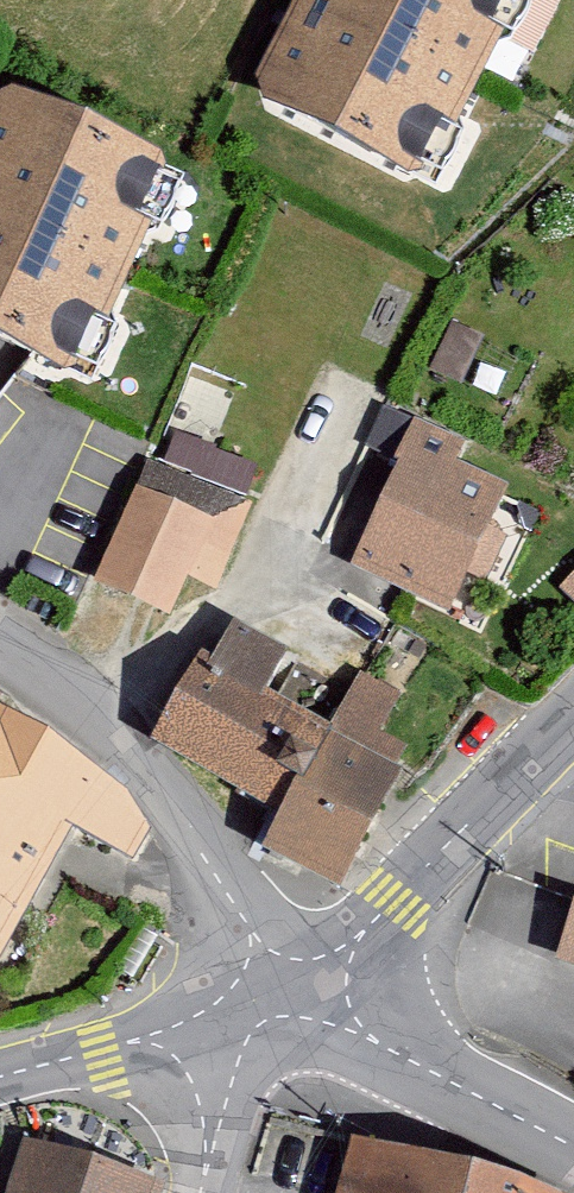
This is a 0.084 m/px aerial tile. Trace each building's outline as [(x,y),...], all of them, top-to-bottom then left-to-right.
[(264,86),(415,166),(503,0),(309,0),(264,86)] [(0,105),(0,319),(82,353),(162,162),(4,96),(0,105)] [(479,336),(452,323),(431,368),(459,381),(479,336)] [(417,423),(357,564),(448,603),(499,483),(456,464),(465,443),(417,423)] [(152,465),(103,577),(169,605),(185,568),(214,580),(246,505),(152,465)] [(573,592),(573,575),(565,585),(573,592)] [(229,616),(158,743),(288,814),(336,728),(271,692),(293,651),(229,616)] [(398,695),(364,676),(336,728),(288,814),(273,842),(334,876),(403,749),(376,735),(398,695)] [(70,821),(132,856),(147,827),(123,791),(46,732),(0,707),(0,943),(70,821)] [(557,955),(573,960),(573,901),(557,955)] [(27,1146),(18,1192),(151,1192),(152,1187),(27,1146)] [(351,1192),(527,1192),(360,1153),(351,1192)]
